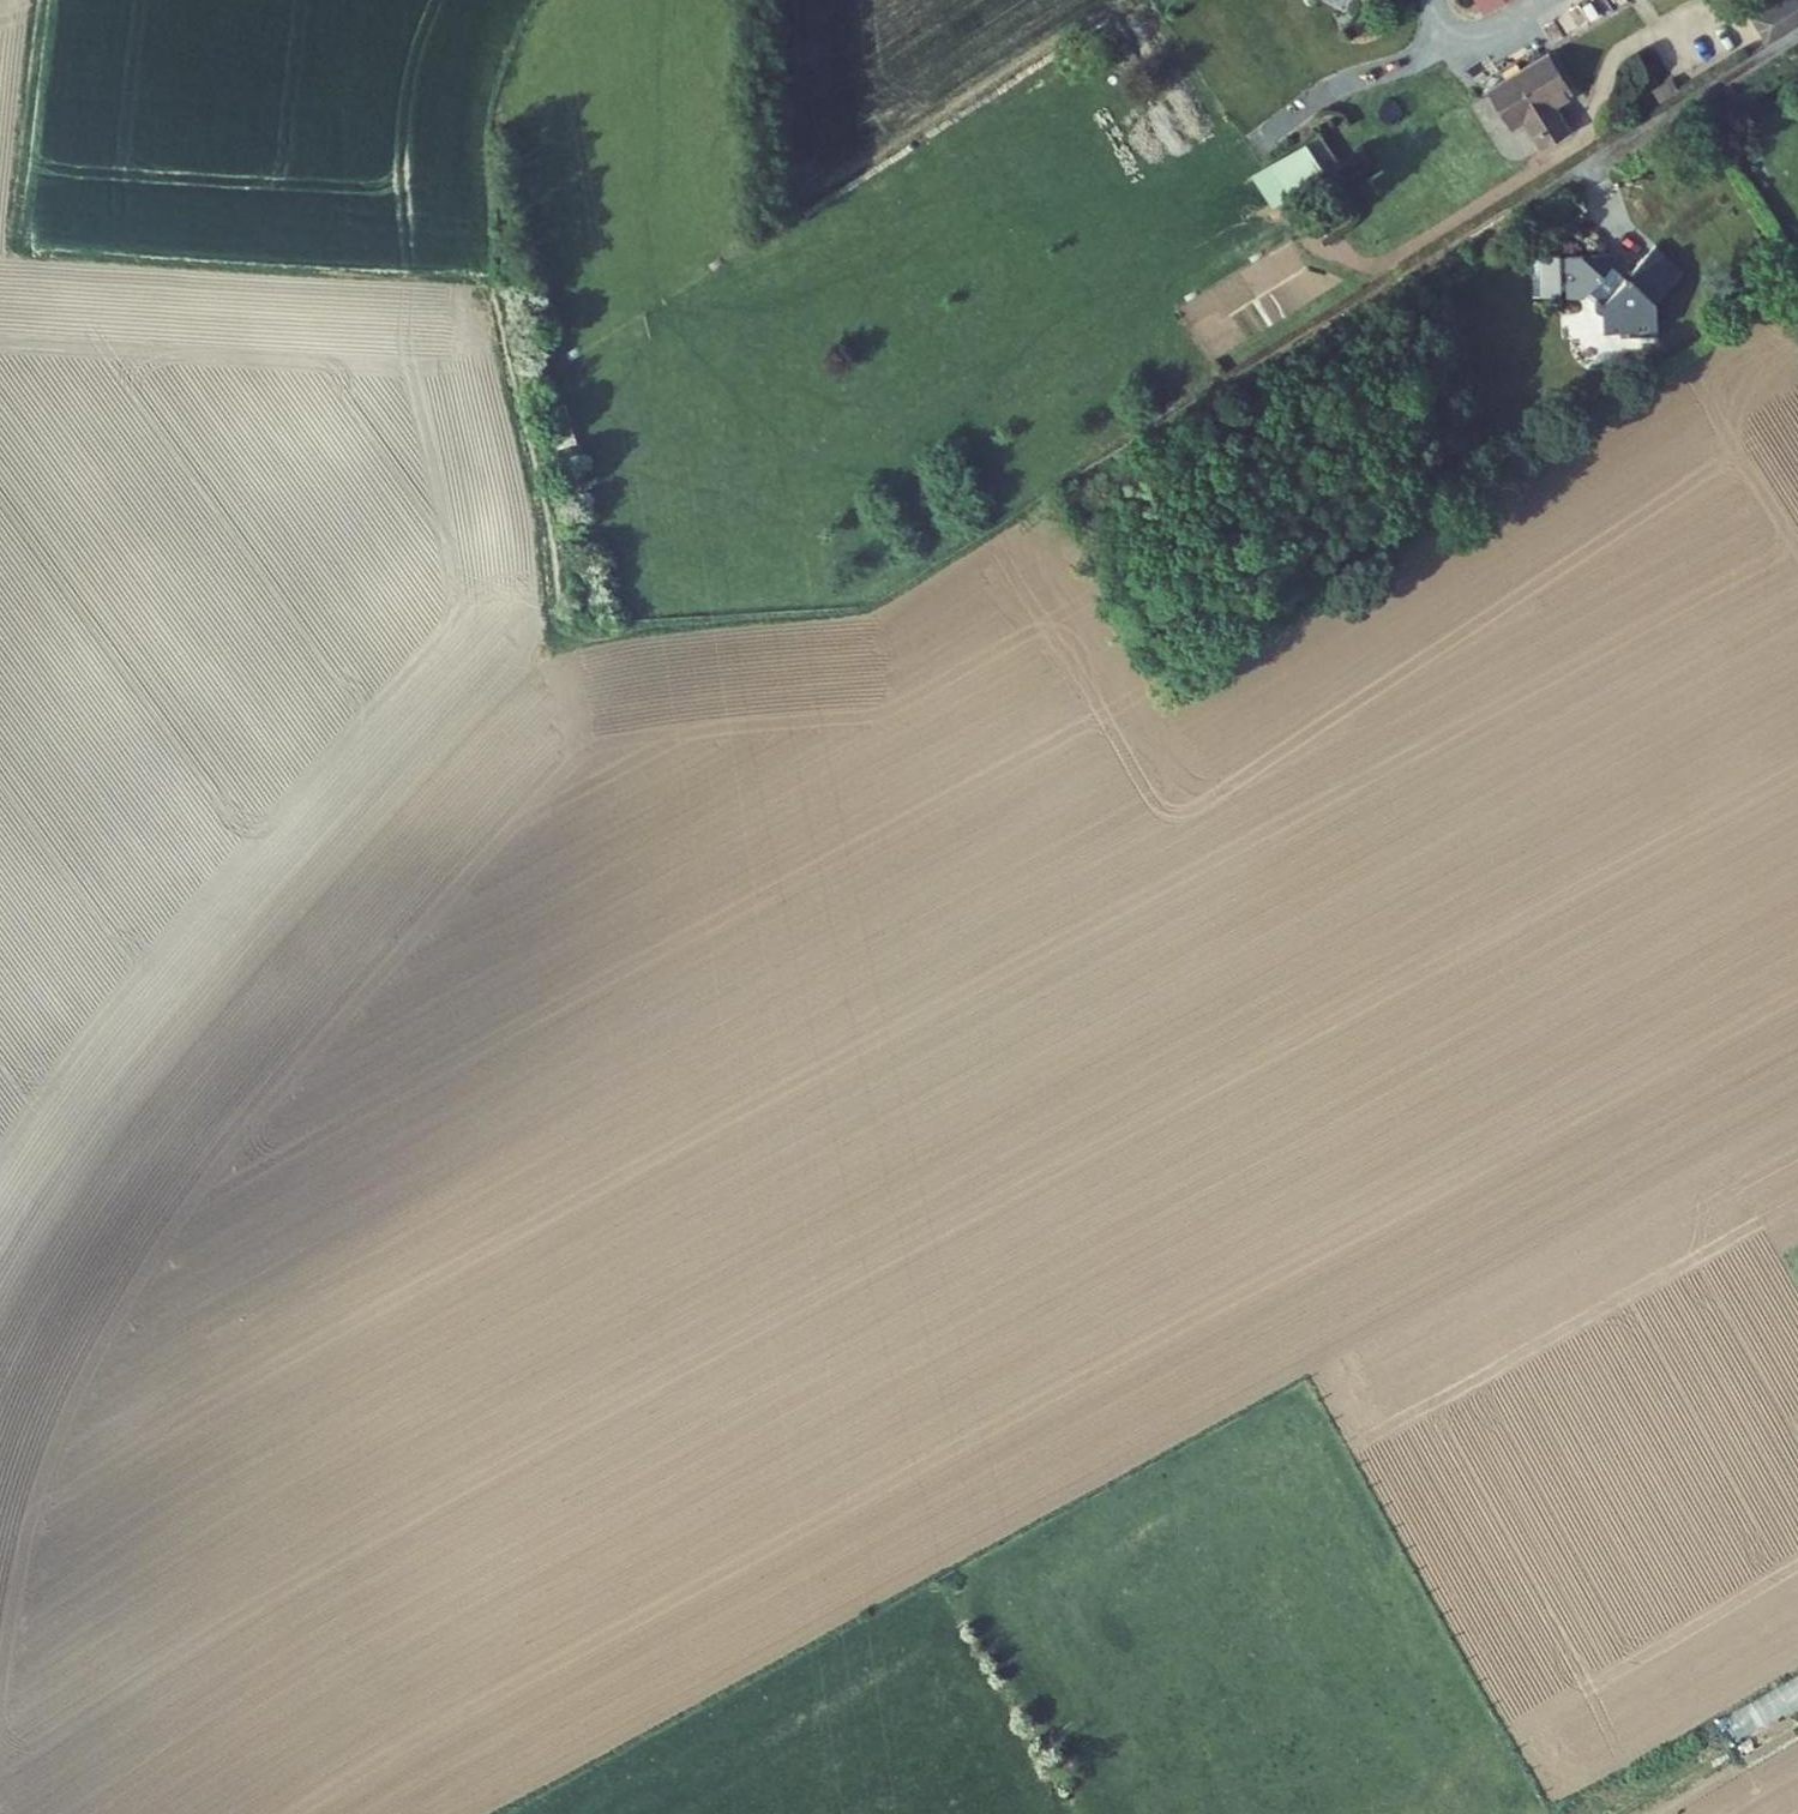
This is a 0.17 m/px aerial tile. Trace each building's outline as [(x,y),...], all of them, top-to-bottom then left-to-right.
[(1539,134),(1543,140),(1569,124),(1565,119),(1586,106),(1562,67),(1501,105),(1524,143),(1539,134)] [(1569,124),(1543,140),(1558,165),(1583,148),(1569,124)] [(1250,176),(1270,211),(1341,170),(1321,135),(1250,176)] [(1546,271),(1548,312),(1601,312),(1604,315),(1603,323),(1615,328),(1615,347),(1635,347),(1635,354),(1673,352),(1672,313),(1699,284),(1673,259),(1642,291),(1629,280),(1634,274),(1628,267),(1546,271)]
